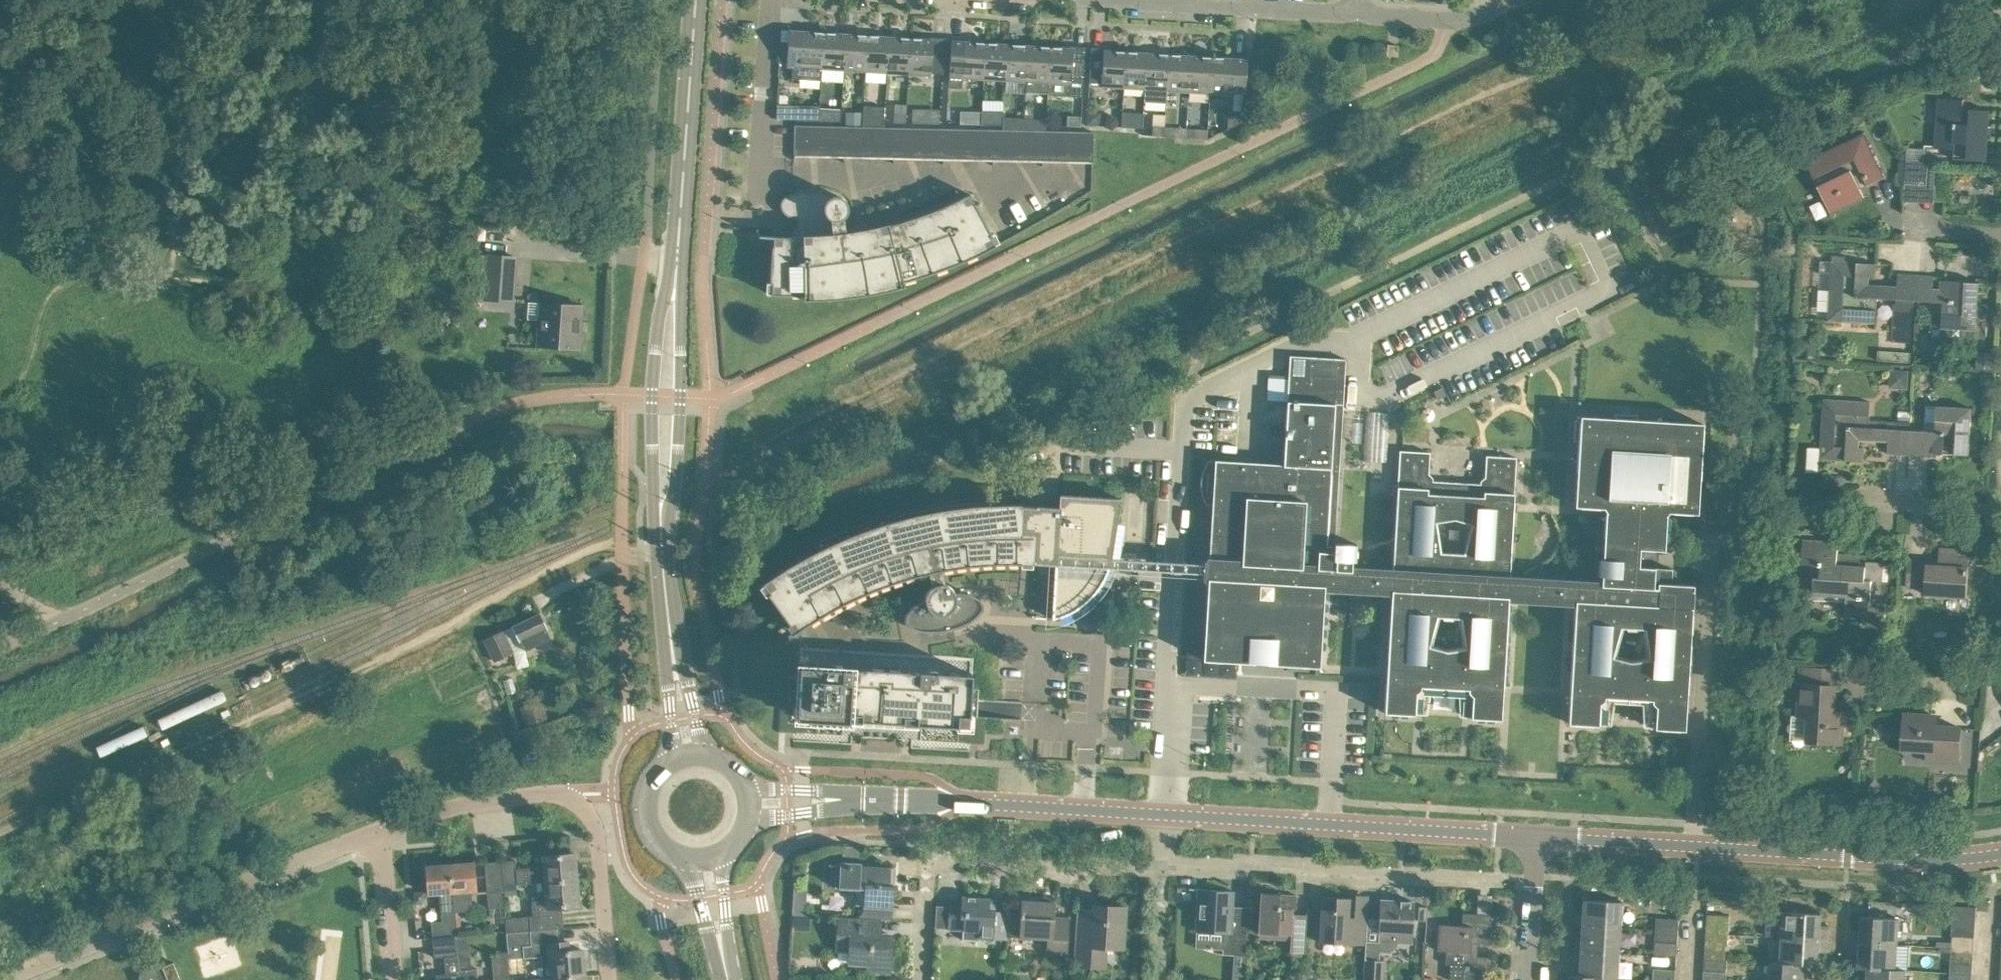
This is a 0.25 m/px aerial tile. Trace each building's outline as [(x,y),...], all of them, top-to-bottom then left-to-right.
[(825,32),(817,32),(814,31),(813,33),(809,33),(810,29),(791,28),(788,63),(793,64),(792,78),(822,80),(825,32)] [(825,32),(822,80),(843,81),(844,69),(846,34),(825,32)] [(866,71),(868,35),(846,34),(844,69),(866,71)] [(888,72),(890,36),(868,35),(866,71),(888,72)] [(912,38),(894,37),(890,36),(888,72),(910,74),(912,38)] [(944,73),(946,38),(927,36),(927,41),(922,41),(923,38),(912,38),(910,74),(931,75),(932,72),(944,73)] [(971,44),(971,39),(952,38),(951,58),(949,87),(962,88),(963,77),(984,78),(986,42),(975,42),(975,44),(971,44)] [(1008,44),(1006,44),(986,42),(984,78),(1005,80),(1008,44)] [(1027,81),(1030,45),(1008,44),(1005,80),(1027,81)] [(1398,56),(1399,45),(1388,44),(1387,55),(1398,56)] [(1030,45),(1027,81),(1027,91),(1048,93),(1049,82),(1051,46),(1030,45)] [(1084,82),(1086,46),(1067,45),(1066,50),(1062,49),(1062,47),(1051,46),(1049,82),(1070,84),(1069,95),(1083,96),(1084,82)] [(1126,51),(1118,51),(1115,50),(1115,53),(1111,52),(1111,48),(1092,47),(1090,82),(1102,83),(1102,86),(1123,87),(1126,51)] [(1148,53),(1144,52),(1126,51),(1123,87),(1145,88),(1148,53)] [(1166,102),(1167,90),(1169,54),(1148,53),(1145,88),(1145,101),(1166,102)] [(1189,91),(1191,55),(1169,54),(1167,90),(1189,91)] [(1213,57),(1195,55),(1191,55),(1189,91),(1211,93),(1213,57)] [(1245,92),(1247,56),(1228,55),(1228,60),(1224,59),(1224,57),(1213,57),(1211,93),(1233,94),(1233,91),(1245,92)] [(1940,98),(1936,148),(1954,149),(1954,158),(1987,160),(1990,110),(1964,108),(1964,99),(1940,98)] [(863,116),(863,121),(883,122),(884,122),(885,104),(864,103),(864,105),(863,110),(863,116)] [(895,112),(894,123),(906,123),(906,113),(907,104),(895,103),(895,112)] [(777,118),(795,119),(798,119),(799,104),(778,104),(777,118)] [(841,121),(842,106),(820,106),(819,120),(841,121)] [(863,121),(863,116),(863,110),(846,110),(846,121),(863,121)] [(982,110),(981,124),(993,124),(1002,125),(1003,110),(982,110)] [(1086,124),(1100,125),(1101,112),(1087,111),(1086,124)] [(1131,127),(1133,112),(1123,111),(1122,127),(1131,127)] [(1228,115),(1227,129),(1243,120),(1244,112),(1228,111),(1228,115)] [(1067,115),(1067,123),(1080,124),(1081,116),(1067,115)] [(1024,130),(1025,118),(1004,116),(1003,129),(1022,129),(1024,130)] [(1025,118),(1024,130),(1046,130),(1046,119),(1025,118)] [(1164,135),(1165,124),(1153,123),(1152,135),(1164,135)] [(1164,131),(1164,135),(1176,136),(1177,136),(1186,137),(1187,128),(1187,125),(1177,125),(1165,124),(1165,128),(1164,131)] [(820,156),(821,125),(795,125),(794,159),(795,159),(795,155),(820,156)] [(821,125),(820,156),(845,156),(844,160),(845,160),(846,126),(821,125)] [(871,126),(846,126),(845,160),(846,160),(846,156),(870,157),(871,126)] [(896,127),(897,127),(871,126),(870,157),(895,157),(895,161),(896,127)] [(921,158),(921,127),(897,127),(896,127),(895,161),(896,161),(896,157),(921,158)] [(946,128),(947,128),(921,127),(921,158),(945,159),(945,162),(946,162),(946,128)] [(971,159),(971,128),(947,128),(946,128),(946,162),(946,159),(971,159)] [(996,163),(997,129),(971,128),(971,159),(995,160),(995,163),(996,163)] [(1207,138),(1208,129),(1196,128),(1196,137),(1207,138)] [(1021,160),(1022,129),(1003,129),(997,129),(996,163),(997,160),(1021,160)] [(1046,164),(1047,130),(1046,130),(1024,130),(1022,129),(1021,160),(1046,161),(1045,164),(1046,164)] [(1071,161),(1072,131),(1047,130),(1046,164),(1047,164),(1047,161),(1071,161)] [(1072,131),(1071,161),(1096,162),(1096,165),(1097,165),(1098,131),(1072,131)] [(1859,185),(1867,182),(1868,185),(1885,177),(1864,134),(1807,161),(1832,212),(1865,197),(1859,185)] [(1926,148),(1908,147),(1907,161),(1905,182),(1905,202),(1917,202),(1917,185),(1928,185),(1930,162),(1925,162),(1926,148)] [(821,190),(816,189),(810,189),(806,189),(802,190),(797,191),(792,192),(789,194),(787,195),(785,197),(784,198),(783,199),(782,201),(781,202),(781,203),(781,205),(781,206),(782,208),(782,209),(783,211),(784,212),(786,213),(787,214),(790,216),(795,219),(799,220),(790,236),(777,236),(767,235),(759,234),(759,236),(767,237),(775,237),(775,246),(773,246),(770,282),(772,282),(772,294),(785,294),(798,295),(817,294),(830,293),(841,292),(854,291),(871,288),(885,285),(894,283),(904,281),(916,278),(929,274),(945,268),(955,264),(966,260),(971,258),(983,252),(996,245),(991,235),(992,234),(970,193),(958,199),(950,203),(942,206),(928,212),(918,216),(910,218),(895,223),(885,226),(878,227),(870,229),(861,231),(853,232),(846,233),(844,217),(846,215),(848,213),(848,211),(849,210),(849,209),(849,208),(849,206),(848,204),(848,202),(847,200),(846,199),(845,198),(843,197),(841,196),(839,195),(838,195),(836,195),(836,194),(830,192),(825,191),(821,190)] [(1665,217),(1673,213),(1667,200),(1654,206),(1659,215),(1663,213),(1665,217)] [(513,300),(516,256),(488,254),(485,298),(513,300)] [(1890,299),(1890,298),(1891,289),(1865,287),(1866,276),(1875,277),(1876,263),(1833,260),(1829,320),(1876,323),(1877,298),(1890,299)] [(1578,272),(1547,282),(1553,298),(1583,287),(1578,272)] [(1894,303),(1892,341),(1912,343),(1914,300),(1918,301),(1920,275),(1899,274),(1898,294),(1897,299),(1897,303),(1894,303)] [(1920,275),(1918,301),(1944,302),(1943,320),(1932,320),(1931,337),(1948,338),(1949,336),(1974,337),(1975,329),(1977,329),(1980,282),(1945,280),(1944,292),(1933,292),(1934,276),(1920,275)] [(583,305),(549,303),(529,301),(528,318),(540,318),(539,325),(538,345),(580,347),(583,305)] [(1977,352),(1976,368),(1993,369),(1994,352),(1977,352)] [(1310,356),(1309,376),(1345,378),(1346,358),(1310,356)] [(1891,368),(1889,387),(1907,389),(1909,370),(1891,368)] [(1991,384),(1992,373),(1981,372),(1981,380),(1986,384),(1991,384)] [(1882,437),(1882,427),(1870,426),(1871,402),(1825,399),(1821,458),(1864,461),(1865,447),(1856,447),(1857,435),(1882,437)] [(1208,580),(1203,659),(1254,662),(1256,637),(1270,638),(1268,663),(1320,666),(1324,586),(1392,590),(1384,711),(1414,713),(1416,691),(1420,688),(1420,685),(1468,688),(1468,691),(1471,695),(1472,695),(1471,717),(1501,718),(1508,597),(1575,601),(1568,722),(1598,724),(1599,702),(1600,702),(1604,699),(1604,696),(1652,699),(1651,702),(1655,706),(1656,706),(1654,727),(1685,729),(1693,584),(1671,583),(1672,568),(1639,566),(1640,548),(1664,549),(1666,515),(1668,511),(1697,513),(1703,422),(1638,419),(1638,414),(1615,413),(1615,417),(1580,415),(1580,419),(1575,419),(1574,441),(1579,441),(1575,505),(1603,507),(1605,511),(1603,558),(1598,558),(1597,575),(1601,575),(1601,584),(1509,578),(1516,457),(1486,455),(1485,477),(1484,477),(1480,480),(1480,483),(1433,480),(1433,478),(1429,473),(1430,452),(1400,450),(1393,571),(1352,569),(1352,560),(1356,560),(1357,544),(1335,542),(1340,468),(1331,467),(1335,403),(1287,400),(1283,463),(1215,459),(1209,560),(1204,559),(1203,580),(1208,580)] [(1972,408),(1952,406),(1938,405),(1936,431),(1911,429),(1909,454),(1931,456),(1931,452),(1969,455),(1972,408)] [(1890,428),(1888,453),(1909,454),(1911,429),(1912,411),(1899,410),(1898,428),(1890,428)] [(1370,411),(1370,458),(1388,458),(1388,411),(1370,411)] [(1110,564),(1112,558),(1112,554),(1121,498),(1060,494),(1059,506),(1022,504),(1013,504),(1001,504),(992,504),(985,504),(972,505),(961,506),(951,508),(940,509),(931,511),(920,513),(907,516),(899,518),(888,521),(872,527),(861,530),(854,533),(847,536),(837,540),(824,546),(814,551),(807,555),(799,559),(791,564),(778,572),(771,577),(761,584),(790,623),(787,625),(792,633),(785,638),(786,640),(799,630),(810,623),(819,617),(828,612),(838,606),(849,600),(855,597),(863,594),(873,590),(884,585),(891,583),(901,580),(911,577),(917,575),(929,572),(932,586),(930,587),(929,588),(928,589),(927,592),(926,593),(926,595),(926,596),(925,598),(925,599),(924,600),(921,601),(917,604),(913,606),(910,609),(909,610),(907,613),(906,614),(905,615),(905,617),(905,619),(905,620),(905,621),(906,622),(906,624),(907,625),(909,626),(910,627),(913,628),(918,630),(923,631),(930,631),(937,631),(940,631),(945,630),(950,629),(954,628),(960,626),(966,623),(969,622),(973,619),(975,618),(978,615),(980,613),(981,612),(982,610),(982,609),(983,608),(983,607),(983,606),(983,604),(983,603),(982,601),(981,600),(980,599),(979,598),(977,597),(974,595),(970,594),(968,594),(962,593),(956,593),(955,592),(955,591),(954,589),(953,588),(952,587),(950,585),(949,584),(947,584),(945,583),(941,569),(957,566),(973,564),(987,563),(1001,562),(1010,562),(1024,562),(1033,562),(1056,564),(1052,618),(1061,616),(1062,615),(1069,612),(1072,611),(1077,608),(1081,605),(1085,602),(1090,597),(1093,594),(1096,591),(1098,588),(1100,586),(1103,581),(1105,576),(1107,573),(1108,570),(1109,567),(1110,564)] [(1885,616),(1886,603),(1889,562),(1867,560),(1868,555),(1851,554),(1851,565),(1838,564),(1839,541),(1804,539),(1802,563),(1817,564),(1816,576),(1815,576),(1814,593),(1846,595),(1845,614),(1870,615),(1885,616)] [(1939,565),(1927,564),(1927,560),(1908,559),(1907,586),(1926,587),(1925,594),(1967,597),(1970,550),(1940,548),(1939,565)] [(551,637),(546,628),(539,613),(514,625),(503,630),(485,639),(496,661),(514,652),(526,650),(551,637)] [(799,663),(797,705),(808,706),(807,716),(959,725),(959,715),(970,715),(973,673),(799,663)] [(1837,669),(1817,668),(1802,667),(1799,715),(1809,716),(1808,741),(1842,743),(1844,711),(1834,710),(1837,669)] [(526,725),(548,719),(542,699),(521,706),(526,725)] [(1959,761),(1961,727),(1936,725),(1937,715),(1905,714),(1903,748),(1928,750),(1927,759),(1959,761)] [(1991,727),(1992,719),(1983,719),(1981,738),(1997,739),(1998,728),(1991,727)] [(1773,782),(1780,784),(1784,779),(1783,772),(1776,769),(1771,772),(1769,777),(1773,782)] [(843,845),(843,856),(860,857),(860,845),(843,845)] [(516,883),(546,880),(577,878),(575,853),(544,855),(545,865),(517,868),(516,859),(499,860),(501,884),(503,884),(516,883)] [(503,890),(503,884),(501,884),(499,860),(485,862),(489,907),(503,906),(502,890),(503,890)] [(456,935),(462,934),(462,928),(460,917),(460,915),(458,915),(458,910),(473,909),(471,890),(476,889),(474,861),(450,863),(456,935)] [(433,937),(456,935),(450,863),(427,865),(429,894),(440,893),(443,920),(431,921),(433,937)] [(858,917),(868,917),(888,918),(888,907),(893,907),(894,884),(890,884),(891,867),(837,864),(836,886),(857,887),(856,903),(859,904),(858,917)] [(506,932),(557,928),(564,928),(563,913),(558,913),(557,906),(579,904),(577,878),(546,880),(548,899),(532,900),(533,915),(506,918),(506,932)] [(516,883),(504,884),(505,894),(517,893),(516,883)] [(795,885),(793,913),(805,914),(807,886),(795,885)] [(1682,888),(1668,887),(1667,903),(1681,904),(1682,888)] [(1245,956),(1246,935),(1247,915),(1232,914),(1233,891),(1199,889),(1196,930),(1223,932),(1221,954),(1245,956)] [(426,890),(413,891),(414,904),(422,903),(427,897),(426,890)] [(1709,891),(1709,904),(1721,904),(1722,892),(1741,893),(1741,892),(1732,892),(1709,891)] [(1306,952),(1306,934),(1307,914),(1293,913),(1293,909),(1296,909),(1297,894),(1261,892),(1258,932),(1259,932),(1258,938),(1290,940),(1289,951),(1306,952)] [(1007,939),(1008,931),(1009,911),(995,910),(996,898),(962,896),(961,906),(949,905),(948,928),(963,929),(962,940),(979,941),(979,937),(1007,939)] [(1366,944),(1366,941),(1366,937),(1367,917),(1348,916),(1350,897),(1322,896),(1320,941),(1366,944)] [(1379,931),(1378,941),(1366,941),(1366,944),(1365,958),(1364,979),(1382,979),(1383,959),(1380,959),(1380,952),(1390,953),(1398,946),(1398,940),(1412,941),(1415,901),(1381,899),(1379,931)] [(1623,927),(1623,921),(1624,901),(1587,899),(1586,913),(1578,912),(1577,924),(1623,927)] [(1068,951),(1069,937),(1070,917),(1055,917),(1056,902),(1022,900),(1019,935),(1048,937),(1047,950),(1068,951)] [(1105,966),(1106,947),(1123,948),(1125,906),(1094,904),(1094,909),(1078,908),(1075,964),(1105,966)] [(1821,927),(1822,913),(1789,911),(1789,905),(1769,904),(1767,936),(1783,937),(1829,939),(1829,927),(1821,927)] [(1419,906),(1418,920),(1426,921),(1427,907),(1419,906)] [(1457,979),(1488,979),(1489,956),(1477,956),(1478,944),(1490,944),(1492,914),(1462,912),(1462,925),(1439,924),(1437,949),(1446,949),(1445,963),(1450,963),(1449,979),(1457,979)] [(805,914),(793,913),(792,926),(810,928),(810,914),(805,914)] [(1707,932),(1730,933),(1731,914),(1709,913),(1707,932)] [(1898,944),(1898,938),(1900,918),(1862,915),(1861,929),(1853,929),(1853,941),(1898,944)] [(872,918),(852,917),(839,916),(837,948),(851,948),(850,961),(869,962),(868,970),(889,971),(892,934),(882,934),(882,919),(872,918)] [(1679,930),(1679,918),(1657,917),(1656,929),(1679,930)] [(1621,952),(1623,927),(1577,924),(1577,925),(1585,925),(1584,938),(1576,938),(1576,950),(1621,952)] [(558,942),(557,928),(506,932),(508,952),(508,960),(509,960),(524,959),(524,957),(541,956),(543,977),(543,978),(585,974),(583,949),(559,951),(558,942)] [(1656,941),(1655,954),(1677,956),(1677,954),(1678,942),(1679,930),(1656,929),(1656,941)] [(1707,944),(1727,945),(1729,945),(1730,933),(1707,932),(1707,944)] [(456,935),(458,960),(460,979),(479,979),(478,967),(473,968),(470,936),(462,936),(462,934),(456,935)] [(458,960),(456,935),(433,937),(435,957),(445,956),(446,961),(447,973),(436,974),(437,979),(460,979),(458,960)] [(1952,947),(1974,948),(1975,936),(1953,935),(1952,941),(1939,940),(1938,945),(1952,946),(1952,947)] [(1828,951),(1829,939),(1783,937),(1782,961),(1782,962),(1809,964),(1819,965),(1820,951),(1828,951)] [(1896,968),(1898,944),(1853,941),(1852,953),(1860,953),(1859,967),(1869,968),(1870,966),(1896,968)] [(1973,959),(1974,948),(1952,947),(1952,958),(1973,959)] [(1620,977),(1621,952),(1576,950),(1575,961),(1583,962),(1582,975),(1609,976),(1609,977),(1620,977)] [(509,960),(508,960),(508,952),(492,953),(494,979),(510,979),(510,978),(509,960)] [(1705,970),(1727,971),(1727,959),(1706,957),(1705,970)] [(1782,961),(1771,960),(1770,979),(1816,979),(1816,978),(1808,977),(1809,964),(1782,962),(1782,961)] [(174,961),(162,966),(168,979),(179,979),(181,979),(174,961)] [(1896,968),(1870,966),(1869,968),(1868,979),(1907,979),(1907,969),(1896,968)] [(159,967),(139,975),(141,979),(164,979),(159,967)] [(1676,969),(1654,968),(1654,979),(1663,979),(1676,979),(1676,969)] [(1232,979),(1243,979),(1244,976),(1244,972),(1233,972),(1232,979)]
